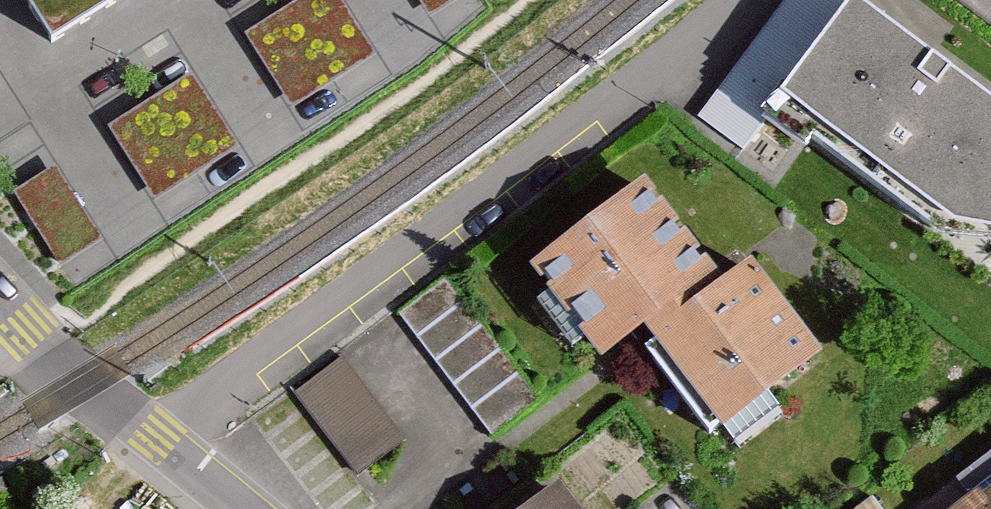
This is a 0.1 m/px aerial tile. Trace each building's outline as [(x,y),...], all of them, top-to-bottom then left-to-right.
[(38,56),(130,0),(4,0),(38,56)] [(249,17),(289,95),(376,50),(350,0),(283,0),(249,17)] [(854,6),(790,93),(974,226),(990,227),(990,106),(854,6)] [(192,64),(113,118),(162,189),(241,135),(192,64)] [(59,154),(17,180),(63,254),(105,229),(59,154)] [(794,367),(719,263),(688,285),(620,192),(502,277),(574,376),(617,345),(688,443),(794,367)] [(447,281),(401,316),(492,436),(538,401),(447,281)] [(342,363),(298,395),(359,476),(402,444),(342,363)] [(908,508),(990,508),(990,444),(908,508)]
